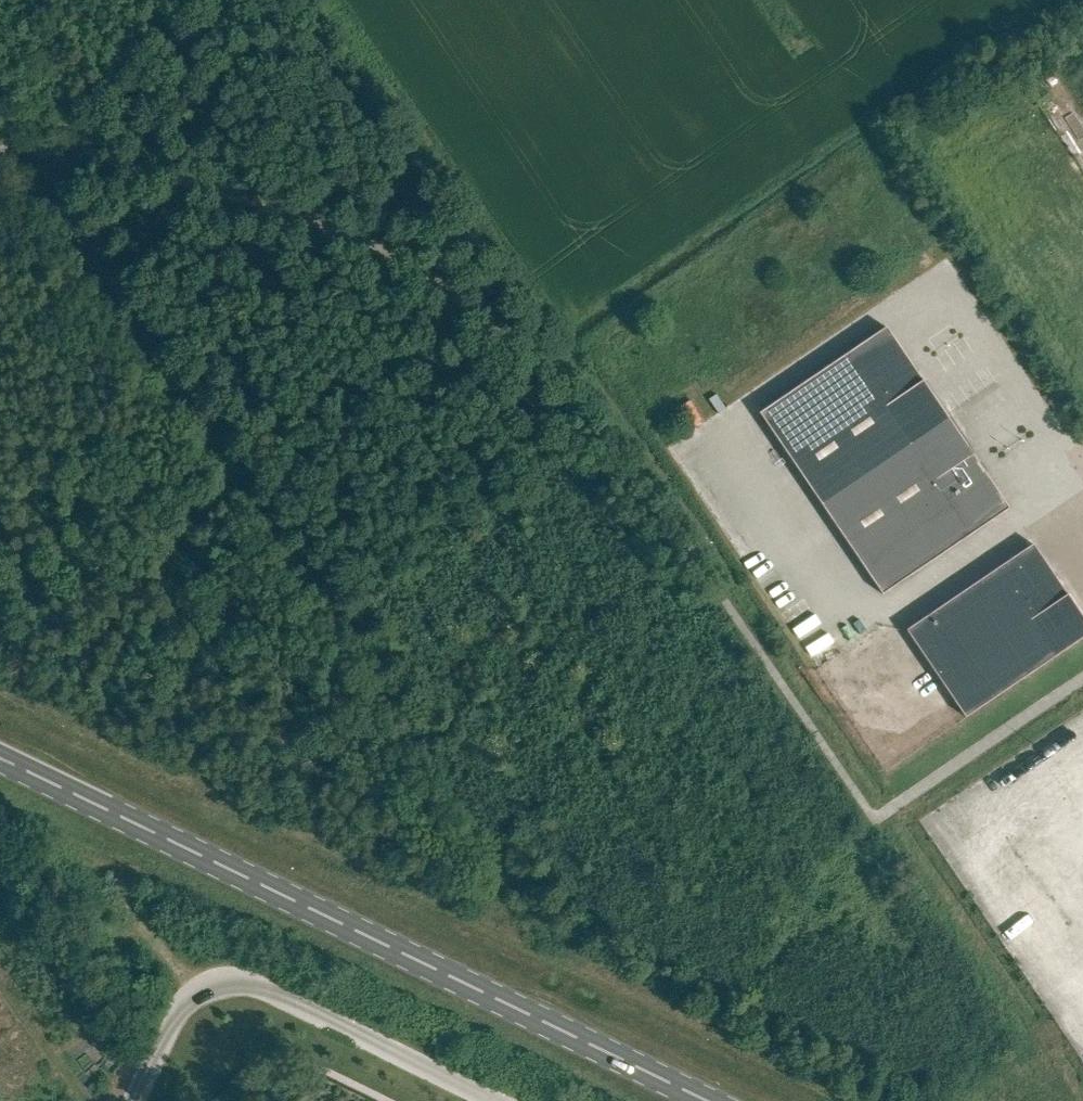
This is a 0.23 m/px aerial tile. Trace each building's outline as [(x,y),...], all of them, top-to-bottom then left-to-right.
[(886,328),(759,415),(882,596),(1009,509),(886,328)] [(965,718),(1082,639),(1082,618),(1034,545),(906,631),(965,718)]
